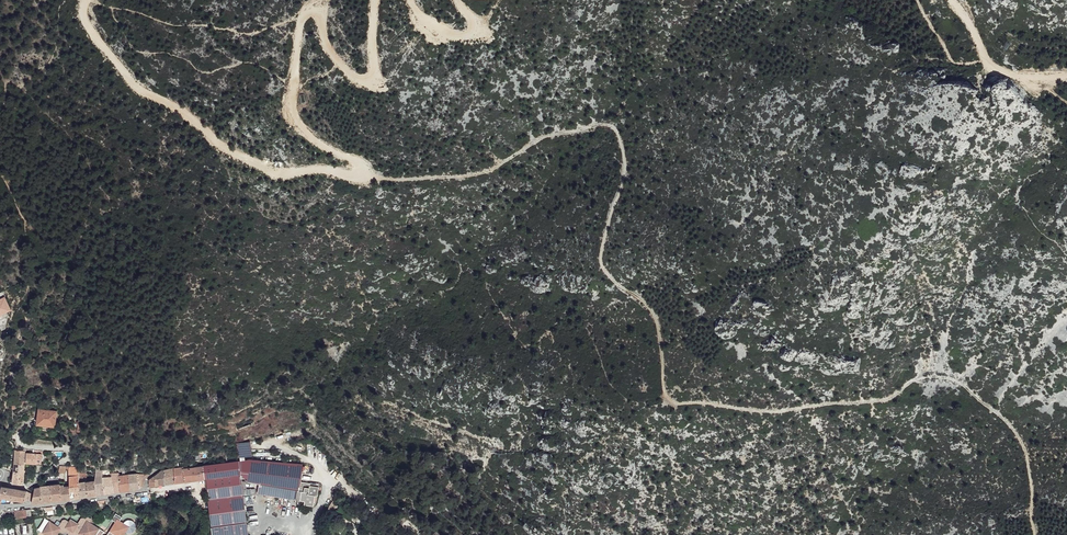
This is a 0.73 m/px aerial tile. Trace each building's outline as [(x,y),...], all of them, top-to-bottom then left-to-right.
[(0,293),(0,330),(3,329),(8,315),(6,311),(10,309),(5,297),(6,296),(3,291),(0,293)] [(39,409),(37,424),(55,426),(57,411),(39,409)] [(240,445),(240,457),(244,456),(253,456),(252,444),(240,445)] [(24,464),(25,450),(23,450),(15,450),(14,463),(24,464)] [(26,453),(26,462),(42,463),(42,454),(26,453)] [(241,461),(203,466),(205,478),(212,534),(248,534),(244,503),(246,503),(245,496),(243,496),(243,495),(255,494),(255,489),(242,490),(241,480),(241,478),(247,478),(247,481),(259,483),(298,489),(296,499),(298,499),(298,490),(300,464),(251,459),(245,460),(241,461)] [(14,472),(24,474),(24,464),(14,463),(14,472)] [(79,472),(79,467),(67,466),(66,470),(69,470),(69,483),(69,484),(79,483),(79,472)] [(149,480),(150,486),(205,478),(203,466),(194,467),(190,468),(184,468),(184,467),(174,468),(161,471),(149,480)] [(96,470),(95,475),(95,481),(97,494),(105,493),(102,477),(102,475),(102,470),(96,470)] [(23,484),(24,474),(14,472),(13,482),(23,484)] [(112,476),(113,492),(120,491),(118,476),(119,476),(119,473),(111,473),(112,476)] [(118,476),(120,491),(122,491),(130,489),(129,474),(119,476),(118,476)] [(129,474),(130,489),(140,488),(140,487),(143,486),(143,485),(146,479),(147,477),(149,476),(149,474),(144,474),(137,474),(129,474)] [(105,493),(113,492),(112,476),(104,477),(102,477),(105,493)] [(95,481),(86,482),(88,496),(97,494),(95,481)] [(86,482),(79,483),(80,497),(88,496),(86,482)] [(298,490),(298,499),(304,501),(304,503),(314,504),(314,502),(316,502),(319,483),(310,482),(310,483),(301,482),(300,490),(298,490)] [(79,483),(69,484),(69,486),(69,488),(71,498),(71,499),(80,497),(79,483)] [(298,489),(259,483),(257,494),(296,500),(296,499),(298,489)] [(50,485),(52,501),(62,500),(60,486),(60,484),(50,485)] [(50,485),(40,486),(40,487),(41,487),(42,502),(52,501),(50,485)] [(9,487),(2,486),(0,494),(0,504),(1,504),(2,498),(2,497),(25,501),(25,500),(31,499),(32,494),(27,491),(9,487)] [(62,500),(71,499),(71,498),(69,488),(69,486),(63,486),(60,486),(62,500)] [(35,488),(32,503),(42,502),(41,487),(40,487),(35,488)] [(26,510),(15,511),(15,518),(27,517),(26,510)] [(126,532),(129,527),(124,524),(120,522),(122,518),(115,514),(111,520),(115,522),(108,533),(106,534),(124,534),(126,532)] [(42,532),(46,534),(57,534),(59,531),(63,533),(66,532),(68,529),(71,531),(68,534),(69,534),(102,534),(104,532),(90,523),(92,520),(88,517),(81,519),(78,524),(71,519),(69,522),(65,519),(62,520),(58,526),(50,521),(42,532)] [(129,527),(126,532),(127,533),(128,533),(131,533),(132,533),(134,531),(135,529),(136,527),(136,525),(135,523),(133,521),(132,521),(129,520),(126,521),(125,522),(124,524),(129,527)]
